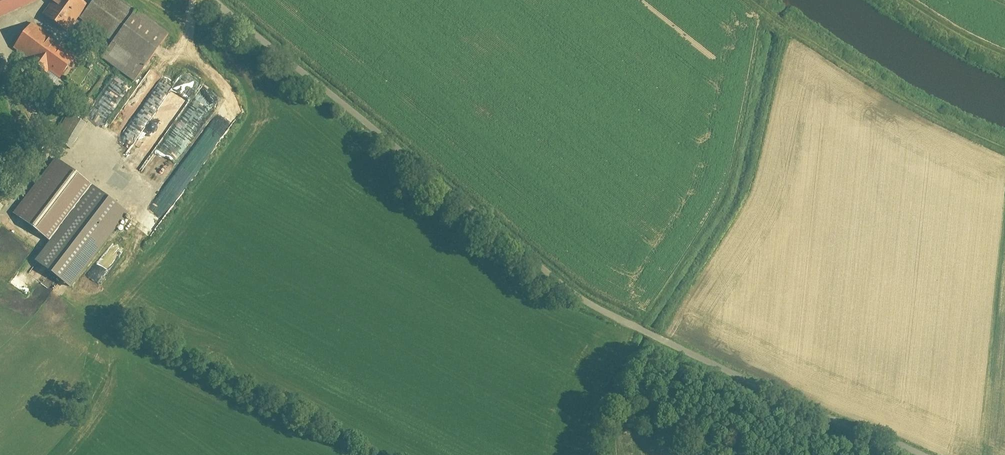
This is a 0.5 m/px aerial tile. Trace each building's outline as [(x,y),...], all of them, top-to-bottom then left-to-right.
[(24,0),(0,0),(0,11),(24,0)] [(76,0),(45,0),(35,13),(62,34),(74,18),(138,66),(162,35),(115,0),(85,0),(82,5),(76,0)] [(75,57),(24,22),(4,51),(55,86),(75,57)] [(65,149),(78,126),(59,116),(47,139),(65,149)] [(85,187),(47,158),(6,211),(44,241),(85,187)]
